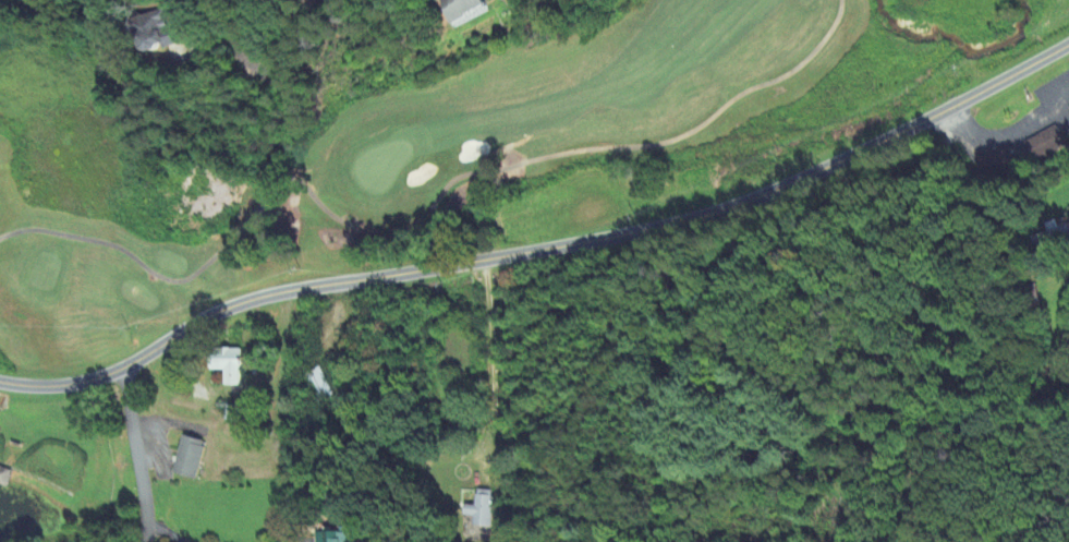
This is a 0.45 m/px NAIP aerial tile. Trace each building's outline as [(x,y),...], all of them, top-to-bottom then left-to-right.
[(492,11),(488,0),(442,0),(452,26),(492,11)] [(176,27),(169,29),(162,11),(138,21),(151,56),(182,44),(176,27)] [(1034,161),(1066,146),(1057,128),(1026,143),(1034,161)] [(1042,226),(1047,243),(1063,238),(1058,221),(1042,226)] [(228,387),(245,387),(245,352),(216,351),(215,372),(228,372),(228,387)] [(317,407),(335,399),(320,368),(302,377),(317,407)] [(206,442),(183,437),(176,477),(199,481),(206,442)] [(0,468),(0,486),(11,488),(15,471),(0,468)] [(489,529),(491,493),(475,492),(475,507),(461,507),(461,518),(470,518),(470,528),(489,529)] [(317,531),(317,541),(358,541),(358,531),(317,531)]
